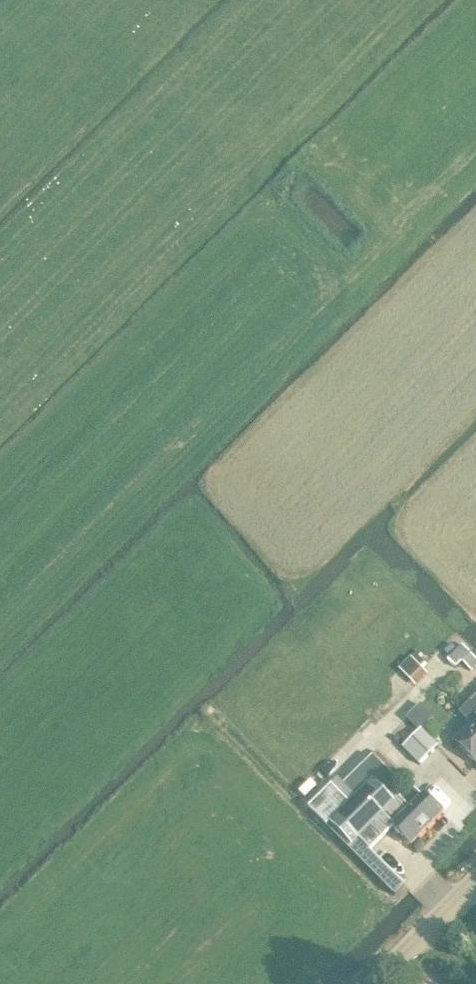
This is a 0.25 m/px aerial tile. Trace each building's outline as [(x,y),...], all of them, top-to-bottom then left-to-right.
[(447,660),(455,668),(462,662),(464,665),(470,671),(475,665),(475,661),(461,646),(459,648),(447,660)] [(410,658),(399,670),(409,679),(420,667),(413,660),(410,658)] [(454,742),(475,764),(475,696),(459,713),(471,725),(454,742)] [(403,748),(420,764),(437,746),(421,730),(403,748)] [(409,811),(399,801),(402,798),(394,790),(401,784),(373,756),(343,785),(338,779),(317,799),(308,809),(395,897),(405,887),(370,852),(393,828),(410,845),(440,815),(423,798),(409,811)]
